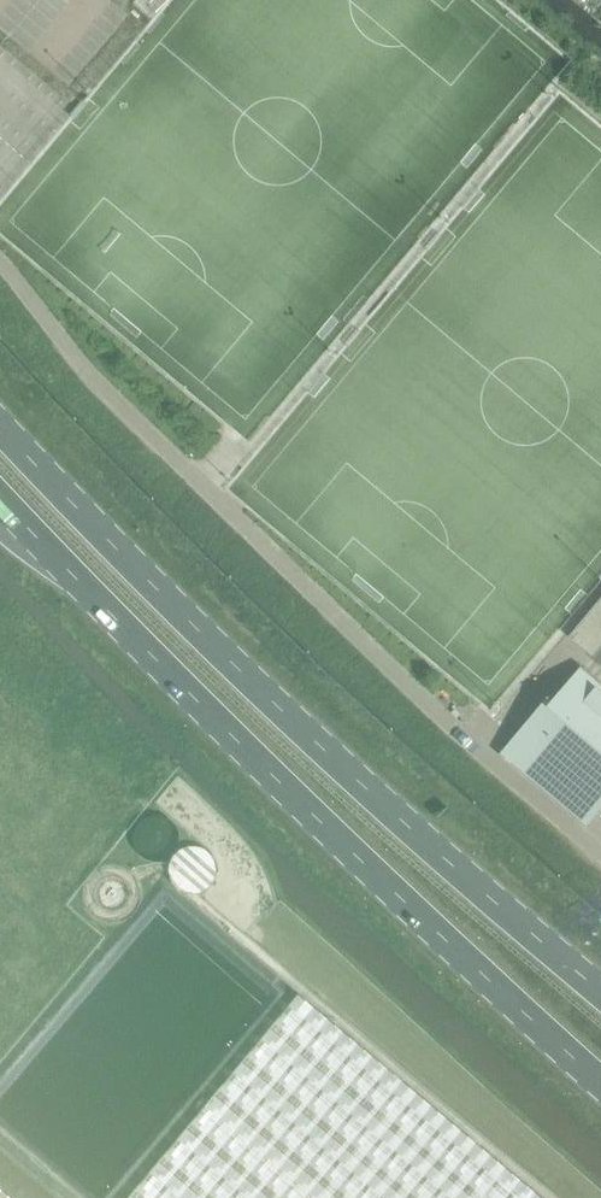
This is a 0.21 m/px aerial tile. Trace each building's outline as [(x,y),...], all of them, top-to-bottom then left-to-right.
[(578,626),(600,644),(600,599),(578,626)] [(592,658),(600,665),(600,647),(592,658)] [(549,699),(504,752),(581,817),(600,793),(600,684),(579,666),(551,700),(549,699)] [(208,873),(207,867),(203,860),(198,856),(191,854),(184,854),(178,857),(173,863),(171,867),(170,871),(171,878),(174,885),(180,889),(187,891),(194,891),(201,887),(206,881),(207,878),(208,873)] [(129,1197),(540,1197),(298,996),(129,1197)] [(0,1185),(0,1197),(15,1197),(0,1185)]
